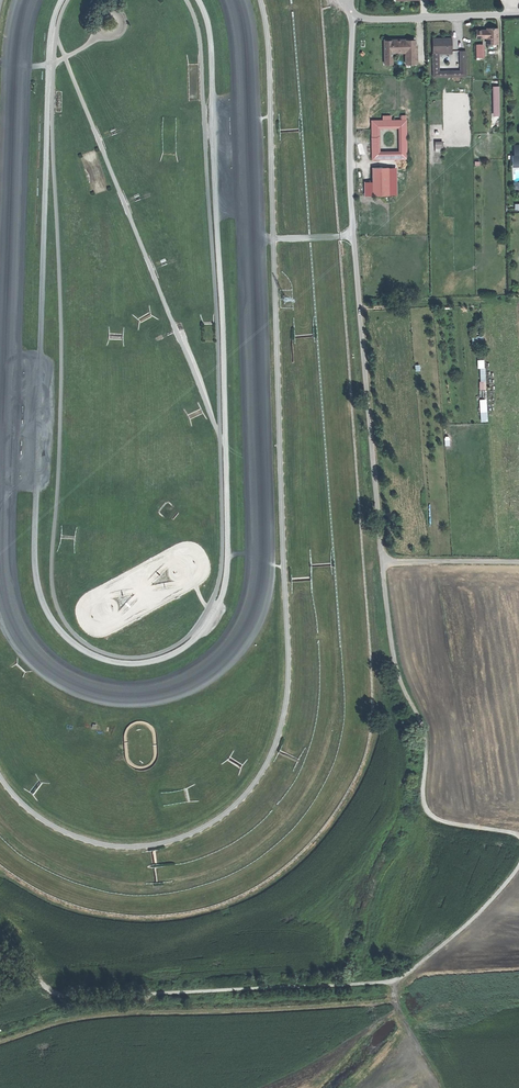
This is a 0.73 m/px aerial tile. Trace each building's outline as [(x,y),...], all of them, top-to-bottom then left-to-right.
[(486,38),(486,43),(497,43),(497,28),(486,29),(486,30),(486,38)] [(486,38),(486,30),(475,30),(475,38),(486,38)] [(452,38),(433,38),(433,77),(447,76),(447,72),(438,72),(438,51),(452,51),(452,38)] [(414,41),(384,41),(384,65),(392,66),(391,50),(405,50),(406,65),(416,65),(415,49),(414,49),(414,41)] [(408,159),(407,119),(372,120),(373,159),(399,159),(408,159)] [(408,159),(399,159),(399,168),(408,168),(408,159)] [(373,196),(389,196),(388,168),(373,168),(373,196)] [(479,418),(487,418),(485,398),(478,399),(479,418)]
